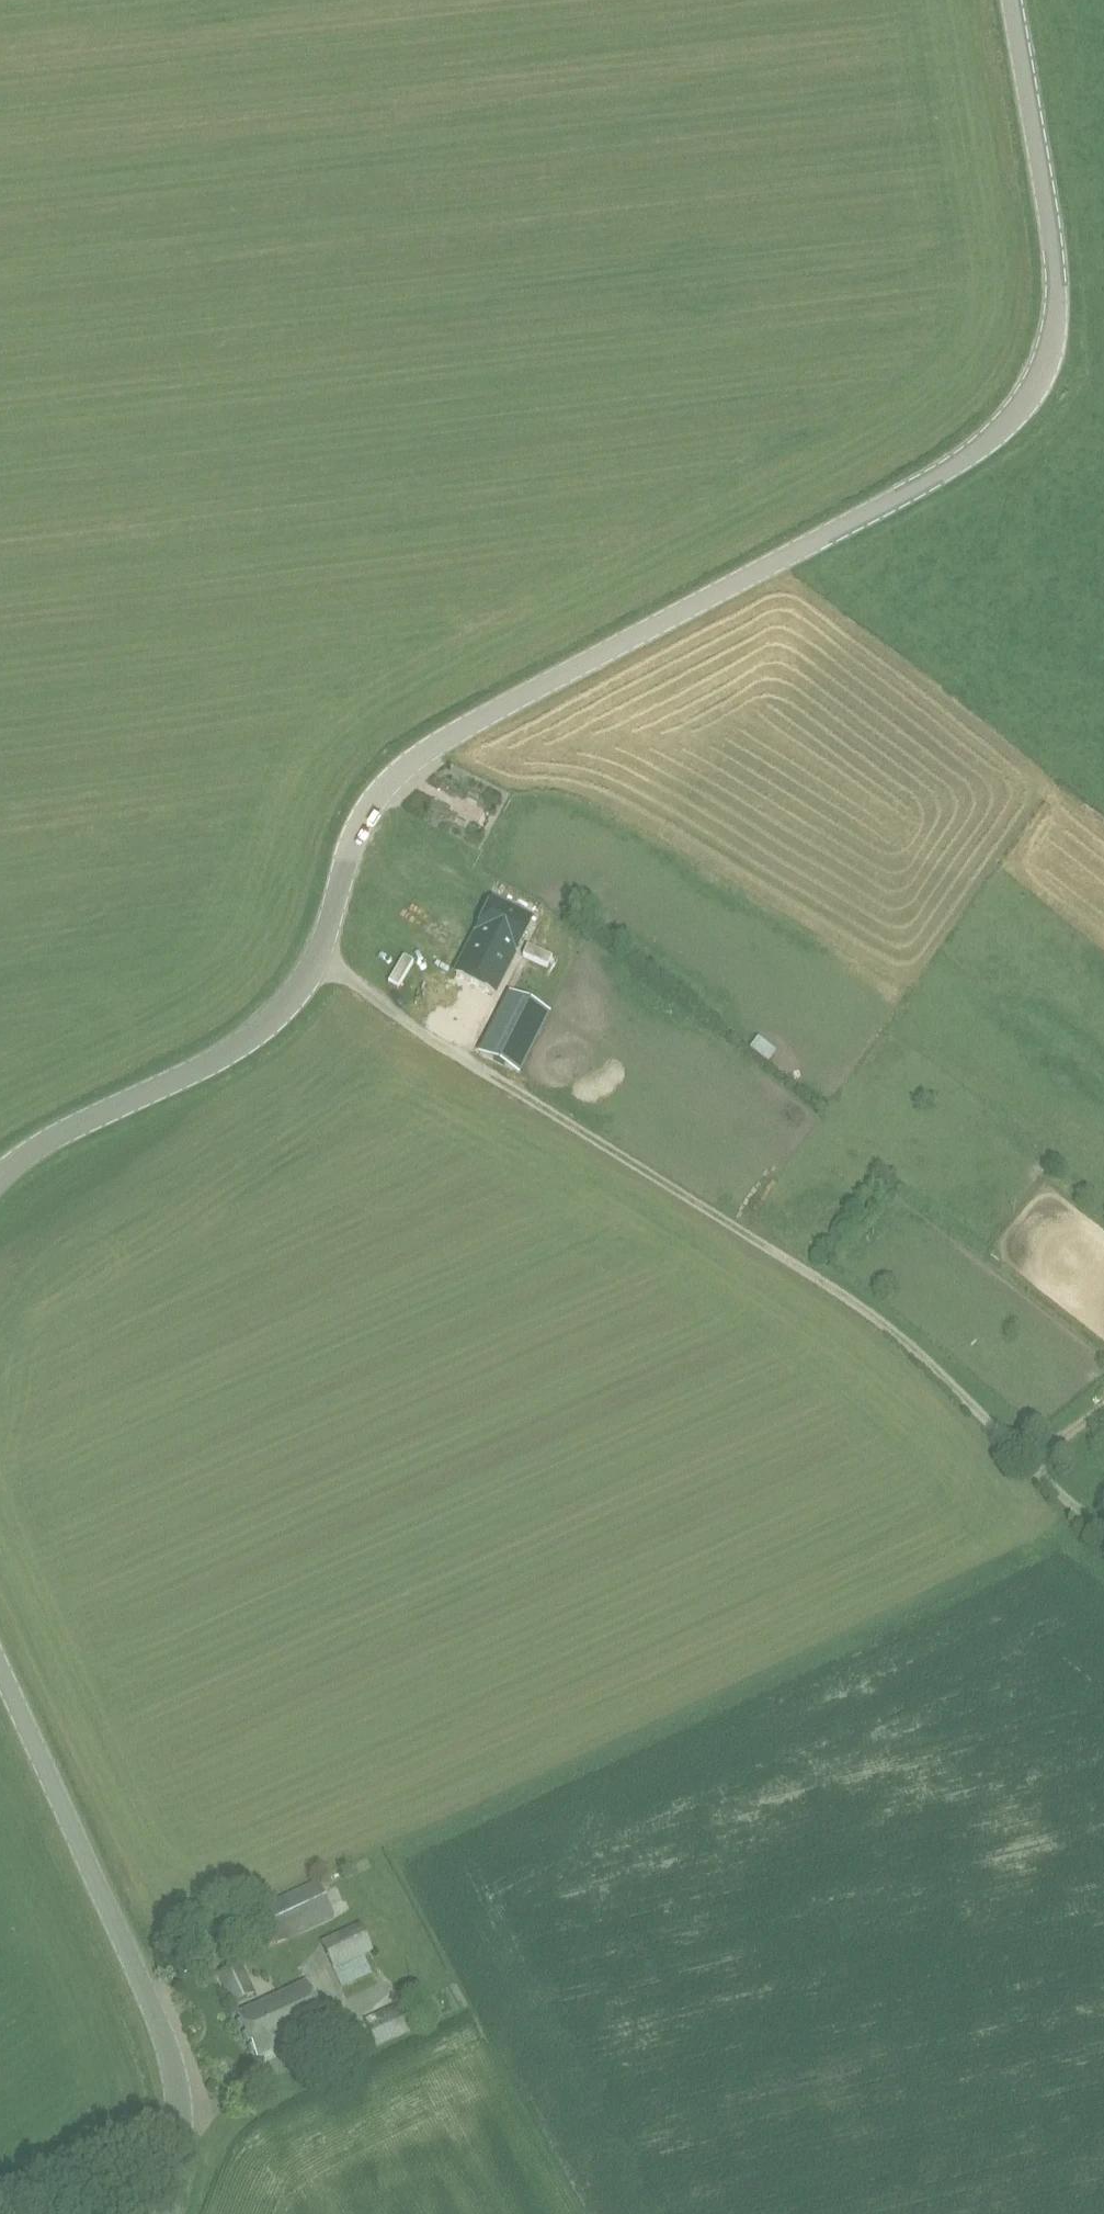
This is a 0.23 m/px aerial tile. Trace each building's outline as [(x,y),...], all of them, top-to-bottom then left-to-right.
[(476,935),(516,953),(531,919),(491,901),(476,935)] [(455,1032),(478,985),(459,975),(435,1022),(455,1032)] [(509,994),(479,1053),(518,1072),(548,1014),(509,994)] [(277,1945),(333,1919),(317,1883),(261,1909),(277,1945)] [(370,1975),(362,1957),(391,1944),(383,1925),(363,1933),(360,1926),(322,1943),(341,1988),(370,1975)] [(254,1994),(252,1990),(240,1964),(218,1975),(232,2005),(254,1994)] [(307,1983),(274,1999),(237,2016),(258,2059),(327,2027),(307,1983)] [(405,2004),(364,2020),(375,2050),(417,2032),(405,2004)]
